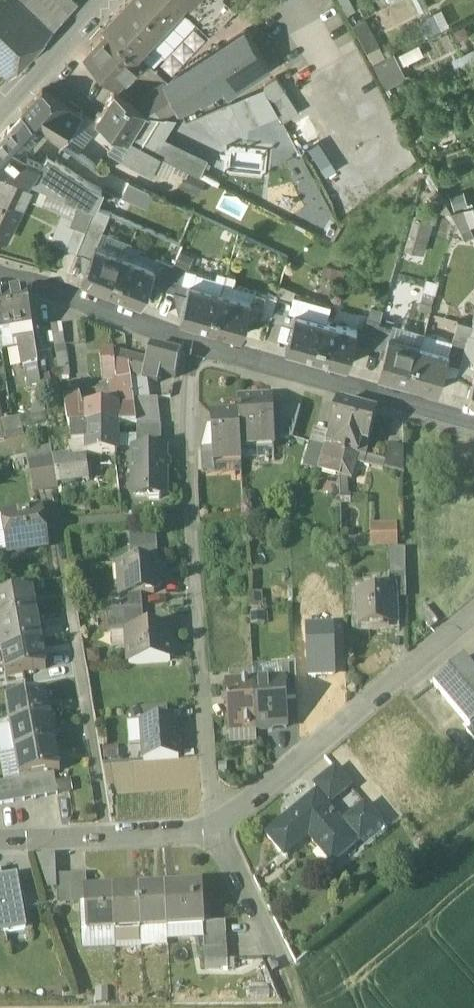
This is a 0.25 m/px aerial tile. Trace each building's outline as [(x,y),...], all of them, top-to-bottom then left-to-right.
[(12,71),(51,30),(19,0),(0,0),(0,59),(12,71)] [(51,30),(78,1),(77,0),(19,0),(51,30)] [(105,22),(136,50),(177,7),(183,0),(125,0),(105,22)] [(177,7),(189,13),(209,32),(217,28),(236,6),(230,0),(183,0),(177,7)] [(432,31),(452,23),(446,8),(426,16),(432,31)] [(369,18),(359,23),(372,49),(382,44),(369,18)] [(136,50),(105,22),(104,23),(110,29),(88,51),(99,62),(101,60),(120,78),(141,55),(136,50)] [(249,36),(236,44),(233,38),(221,46),(238,71),(237,72),(244,82),(269,66),(249,36)] [(221,46),(165,82),(179,107),(198,98),(237,72),(238,71),(221,46)] [(399,52),(378,60),(388,85),(409,78),(399,52)] [(179,107),(165,82),(133,103),(146,112),(146,111),(150,114),(162,116),(179,107)] [(264,88),(232,101),(243,130),(278,114),(264,88)] [(80,114),(42,91),(25,110),(43,125),(43,126),(60,140),(80,114)] [(133,103),(115,91),(97,120),(129,139),(146,112),(133,103)] [(0,137),(0,166),(30,179),(31,179),(41,165),(40,164),(23,157),(28,153),(27,143),(43,126),(43,125),(25,110),(0,137)] [(158,115),(141,146),(161,156),(200,174),(209,159),(166,138),(177,119),(158,115)] [(141,146),(133,141),(123,157),(153,173),(161,156),(141,146)] [(95,207),(103,189),(88,182),(47,156),(40,164),(41,165),(31,179),(81,201),(95,207)] [(4,171),(0,180),(0,199),(19,208),(30,184),(4,171)] [(146,204),(151,192),(129,182),(124,193),(146,204)] [(467,192),(453,196),(456,207),(470,204),(467,192)] [(0,199),(0,234),(8,238),(22,209),(19,208),(0,199)] [(95,207),(81,201),(72,224),(75,226),(75,225),(86,230),(88,227),(95,207)] [(459,208),(462,226),(473,225),(473,206),(459,208)] [(108,213),(95,207),(88,227),(101,232),(108,213)] [(408,249),(428,253),(436,220),(417,215),(408,249)] [(86,230),(75,225),(75,226),(67,247),(78,252),(86,230)] [(101,232),(88,227),(86,230),(78,252),(92,257),(96,245),(98,245),(103,233),(101,232)] [(163,236),(144,228),(140,239),(158,247),(163,236)] [(158,258),(141,250),(142,246),(132,243),(126,257),(155,268),(158,260),(158,258)] [(98,245),(96,245),(92,257),(83,279),(112,291),(126,257),(98,245)] [(126,257),(112,291),(142,303),(151,280),(156,269),(155,268),(126,257)] [(173,266),(158,260),(155,268),(156,269),(151,280),(165,286),(173,266)] [(188,272),(173,266),(165,286),(179,292),(188,272)] [(236,276),(227,274),(222,292),(211,327),(243,336),(255,291),(233,285),(236,276)] [(222,292),(191,283),(180,318),(211,327),(222,292)] [(277,297),(262,293),(256,314),(271,319),(277,297)] [(0,300),(0,336),(32,330),(26,295),(0,300)] [(292,302),(277,297),(271,319),(286,323),(292,302)] [(327,321),(296,313),(286,348),(317,357),(327,321)] [(380,321),(368,318),(361,342),(373,345),(380,321)] [(472,324),(458,320),(454,336),(468,339),(469,333),(472,324)] [(358,330),(327,321),(317,357),(348,365),(358,330)] [(393,325),(380,321),(373,345),(385,348),(389,336),(390,337),(393,325)] [(61,326),(51,328),(55,348),(65,346),(61,326)] [(421,345),(410,382),(439,390),(446,363),(453,340),(424,332),(421,345)] [(460,367),(458,374),(473,378),(473,377),(473,367),(473,362),(473,335),(469,333),(468,339),(460,367)] [(390,337),(389,336),(385,348),(378,374),(410,382),(421,345),(390,337)] [(468,339),(454,336),(453,340),(446,363),(460,367),(468,339)] [(34,340),(19,343),(23,369),(25,368),(38,366),(34,340)] [(181,355),(151,347),(147,363),(145,370),(161,374),(175,378),(181,355)] [(114,353),(86,354),(88,383),(115,383),(114,354),(114,353)] [(128,358),(114,354),(115,383),(131,382),(131,376),(128,358)] [(64,355),(57,356),(59,368),(66,367),(64,355)] [(147,363),(128,358),(131,376),(142,378),(142,379),(158,383),(161,374),(145,370),(147,363)] [(38,366),(25,368),(29,388),(41,386),(38,366)] [(131,382),(115,383),(116,399),(117,399),(117,426),(136,425),(134,402),(131,382)] [(82,409),(80,397),(64,399),(68,426),(71,426),(87,426),(117,426),(117,399),(116,399),(97,399),(97,409),(82,409)] [(158,399),(134,402),(136,425),(137,426),(161,428),(158,399)] [(272,399),(238,400),(239,413),(241,446),(274,445),(274,441),(272,412),(272,399)] [(359,410),(337,404),(328,436),(330,436),(350,441),(359,410)] [(359,410),(350,441),(361,444),(368,447),(377,415),(359,410)] [(300,411),(272,412),(274,441),(292,440),(300,411)] [(239,413),(211,415),(213,449),(213,463),(215,463),(241,461),(241,446),(239,413)] [(87,426),(71,426),(72,444),(87,443),(87,426)] [(117,426),(87,426),(87,443),(87,456),(116,456),(117,426)] [(161,428),(137,426),(137,451),(161,451),(161,428)] [(350,441),(330,436),(326,449),(320,473),(340,478),(350,441)] [(350,441),(340,478),(351,481),(356,464),(361,444),(350,441)] [(326,449),(310,444),(303,468),(320,473),(326,449)] [(385,460),(366,455),(368,447),(361,444),(356,464),(382,472),(383,468),(385,460)] [(403,449),(390,445),(385,460),(383,468),(404,474),(403,449)] [(213,449),(201,450),(202,474),(215,473),(215,463),(213,463),(213,449)] [(137,451),(133,451),(133,485),(138,485),(144,485),(144,488),(144,495),(147,495),(150,500),(159,500),(162,495),(165,495),(165,472),(170,469),(170,463),(165,460),(165,451),(161,451),(137,451)] [(69,458),(53,460),(57,484),(89,479),(86,460),(70,462),(69,458)] [(53,460),(29,464),(33,492),(58,488),(57,484),(53,460)] [(40,510),(4,516),(9,553),(13,552),(18,555),(24,554),(27,550),(46,547),(40,510)] [(373,523),(373,547),(402,546),(401,522),(373,523)] [(406,550),(388,551),(390,576),(406,575),(406,550)] [(162,562),(118,565),(120,596),(120,597),(141,596),(154,595),(163,585),(162,562)] [(406,575),(390,576),(390,592),(391,592),(392,599),(406,599),(406,575)] [(390,592),(359,593),(360,628),(392,627),(392,599),(391,592),(390,592)] [(0,598),(0,625),(37,619),(32,593),(0,598)] [(260,594),(249,594),(250,609),(261,608),(260,594)] [(141,596),(120,597),(120,596),(109,597),(110,612),(142,610),(141,596)] [(110,612),(107,612),(108,635),(127,634),(127,633),(144,632),(142,610),(110,612)] [(0,625),(0,642),(2,652),(41,645),(37,619),(0,625)] [(333,627),(306,628),(308,675),(335,674),(333,627)] [(144,632),(127,633),(127,634),(129,665),(171,662),(169,647),(172,647),(170,630),(144,632)] [(41,645),(2,652),(6,678),(46,671),(41,645)] [(463,659),(433,685),(470,730),(473,727),(473,672),(463,659)] [(296,664),(282,665),(283,680),(284,680),(285,700),(297,700),(296,664)] [(252,670),(229,672),(229,684),(253,682),(252,670)] [(283,680),(253,682),(256,730),(287,728),(285,700),(284,680),(283,680)] [(229,684),(225,684),(228,732),(256,730),(253,682),(229,684)] [(46,695),(7,702),(11,728),(50,721),(46,695)] [(168,708),(131,711),(132,724),(141,723),(168,721),(168,708)] [(50,721),(11,728),(16,754),(55,747),(50,721)] [(168,721),(141,723),(144,762),(179,760),(176,721),(168,721)] [(0,730),(0,744),(2,756),(3,756),(16,754),(11,728),(0,730)] [(55,747),(16,754),(20,780),(26,779),(37,777),(48,775),(60,773),(55,747)] [(335,770),(314,787),(329,806),(350,789),(335,770)] [(60,773),(48,775),(52,796),(63,794),(60,773)] [(48,775),(37,777),(41,798),(52,796),(48,775)] [(37,777),(26,779),(29,800),(41,798),(37,777)] [(20,780),(14,781),(18,802),(29,800),(26,779),(20,780)] [(14,781),(3,783),(7,804),(18,802),(14,781)] [(316,796),(266,837),(281,855),(305,835),(319,852),(326,846),(338,860),(357,845),(342,828),(316,796)] [(342,828),(357,845),(380,826),(366,808),(342,828)] [(71,877),(56,878),(58,907),(72,906),(71,877)] [(86,877),(71,877),(72,906),(86,906),(86,893),(87,893),(86,877)] [(1,915),(5,935),(26,931),(17,878),(0,880),(0,915),(1,915)] [(203,888),(165,890),(167,926),(204,924),(203,888)] [(165,890),(139,891),(141,928),(141,931),(167,930),(167,926),(165,890)] [(139,891),(113,892),(115,929),(141,928),(139,891)] [(87,893),(86,893),(86,906),(87,933),(115,932),(115,929),(113,892),(87,893)] [(225,925),(205,926),(204,927),(205,933),(204,933),(204,938),(226,937),(225,925)] [(226,937),(204,938),(205,950),(227,949),(226,937)] [(227,949),(205,950),(205,963),(228,962),(227,949)]
